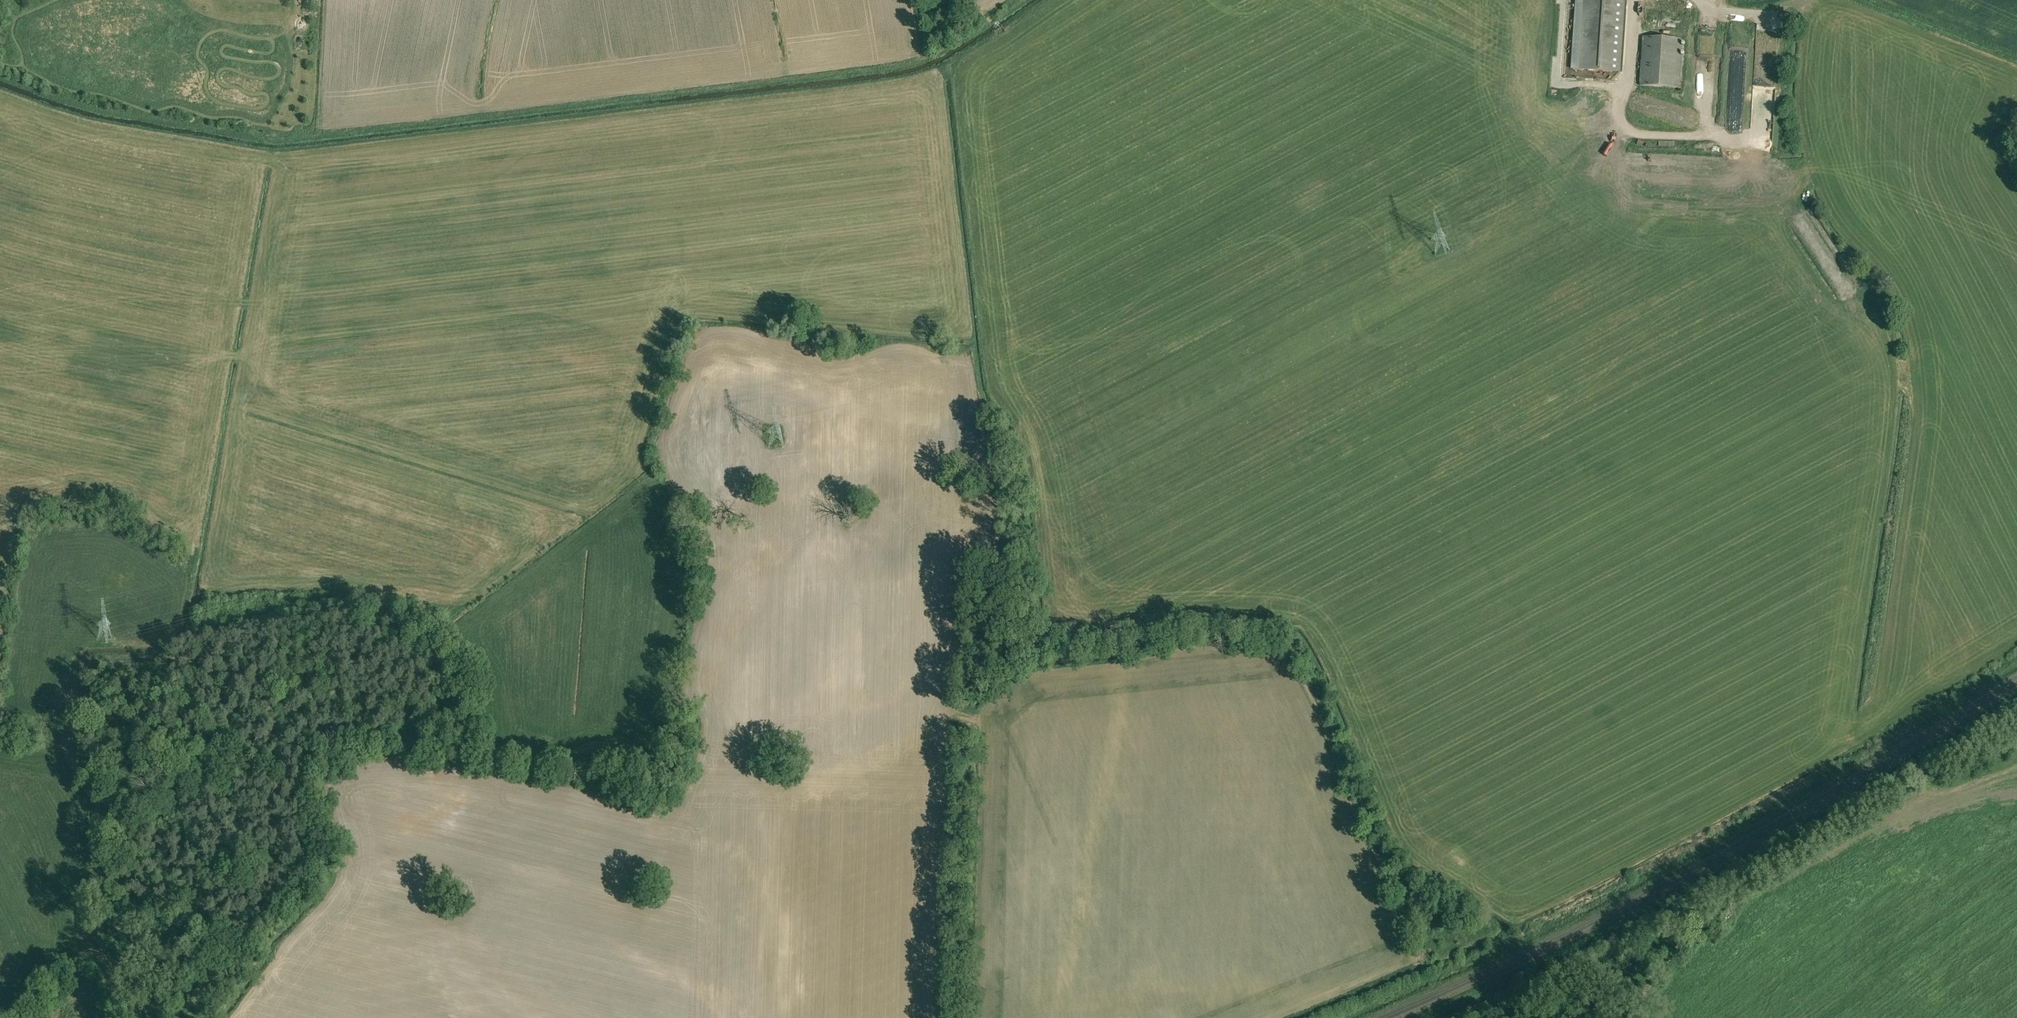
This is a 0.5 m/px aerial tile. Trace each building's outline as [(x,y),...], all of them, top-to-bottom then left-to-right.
[(1577,70),(1621,73),(1625,0),(1581,0),(1577,70)] [(1678,88),(1681,39),(1642,37),(1640,86),(1678,88)]
